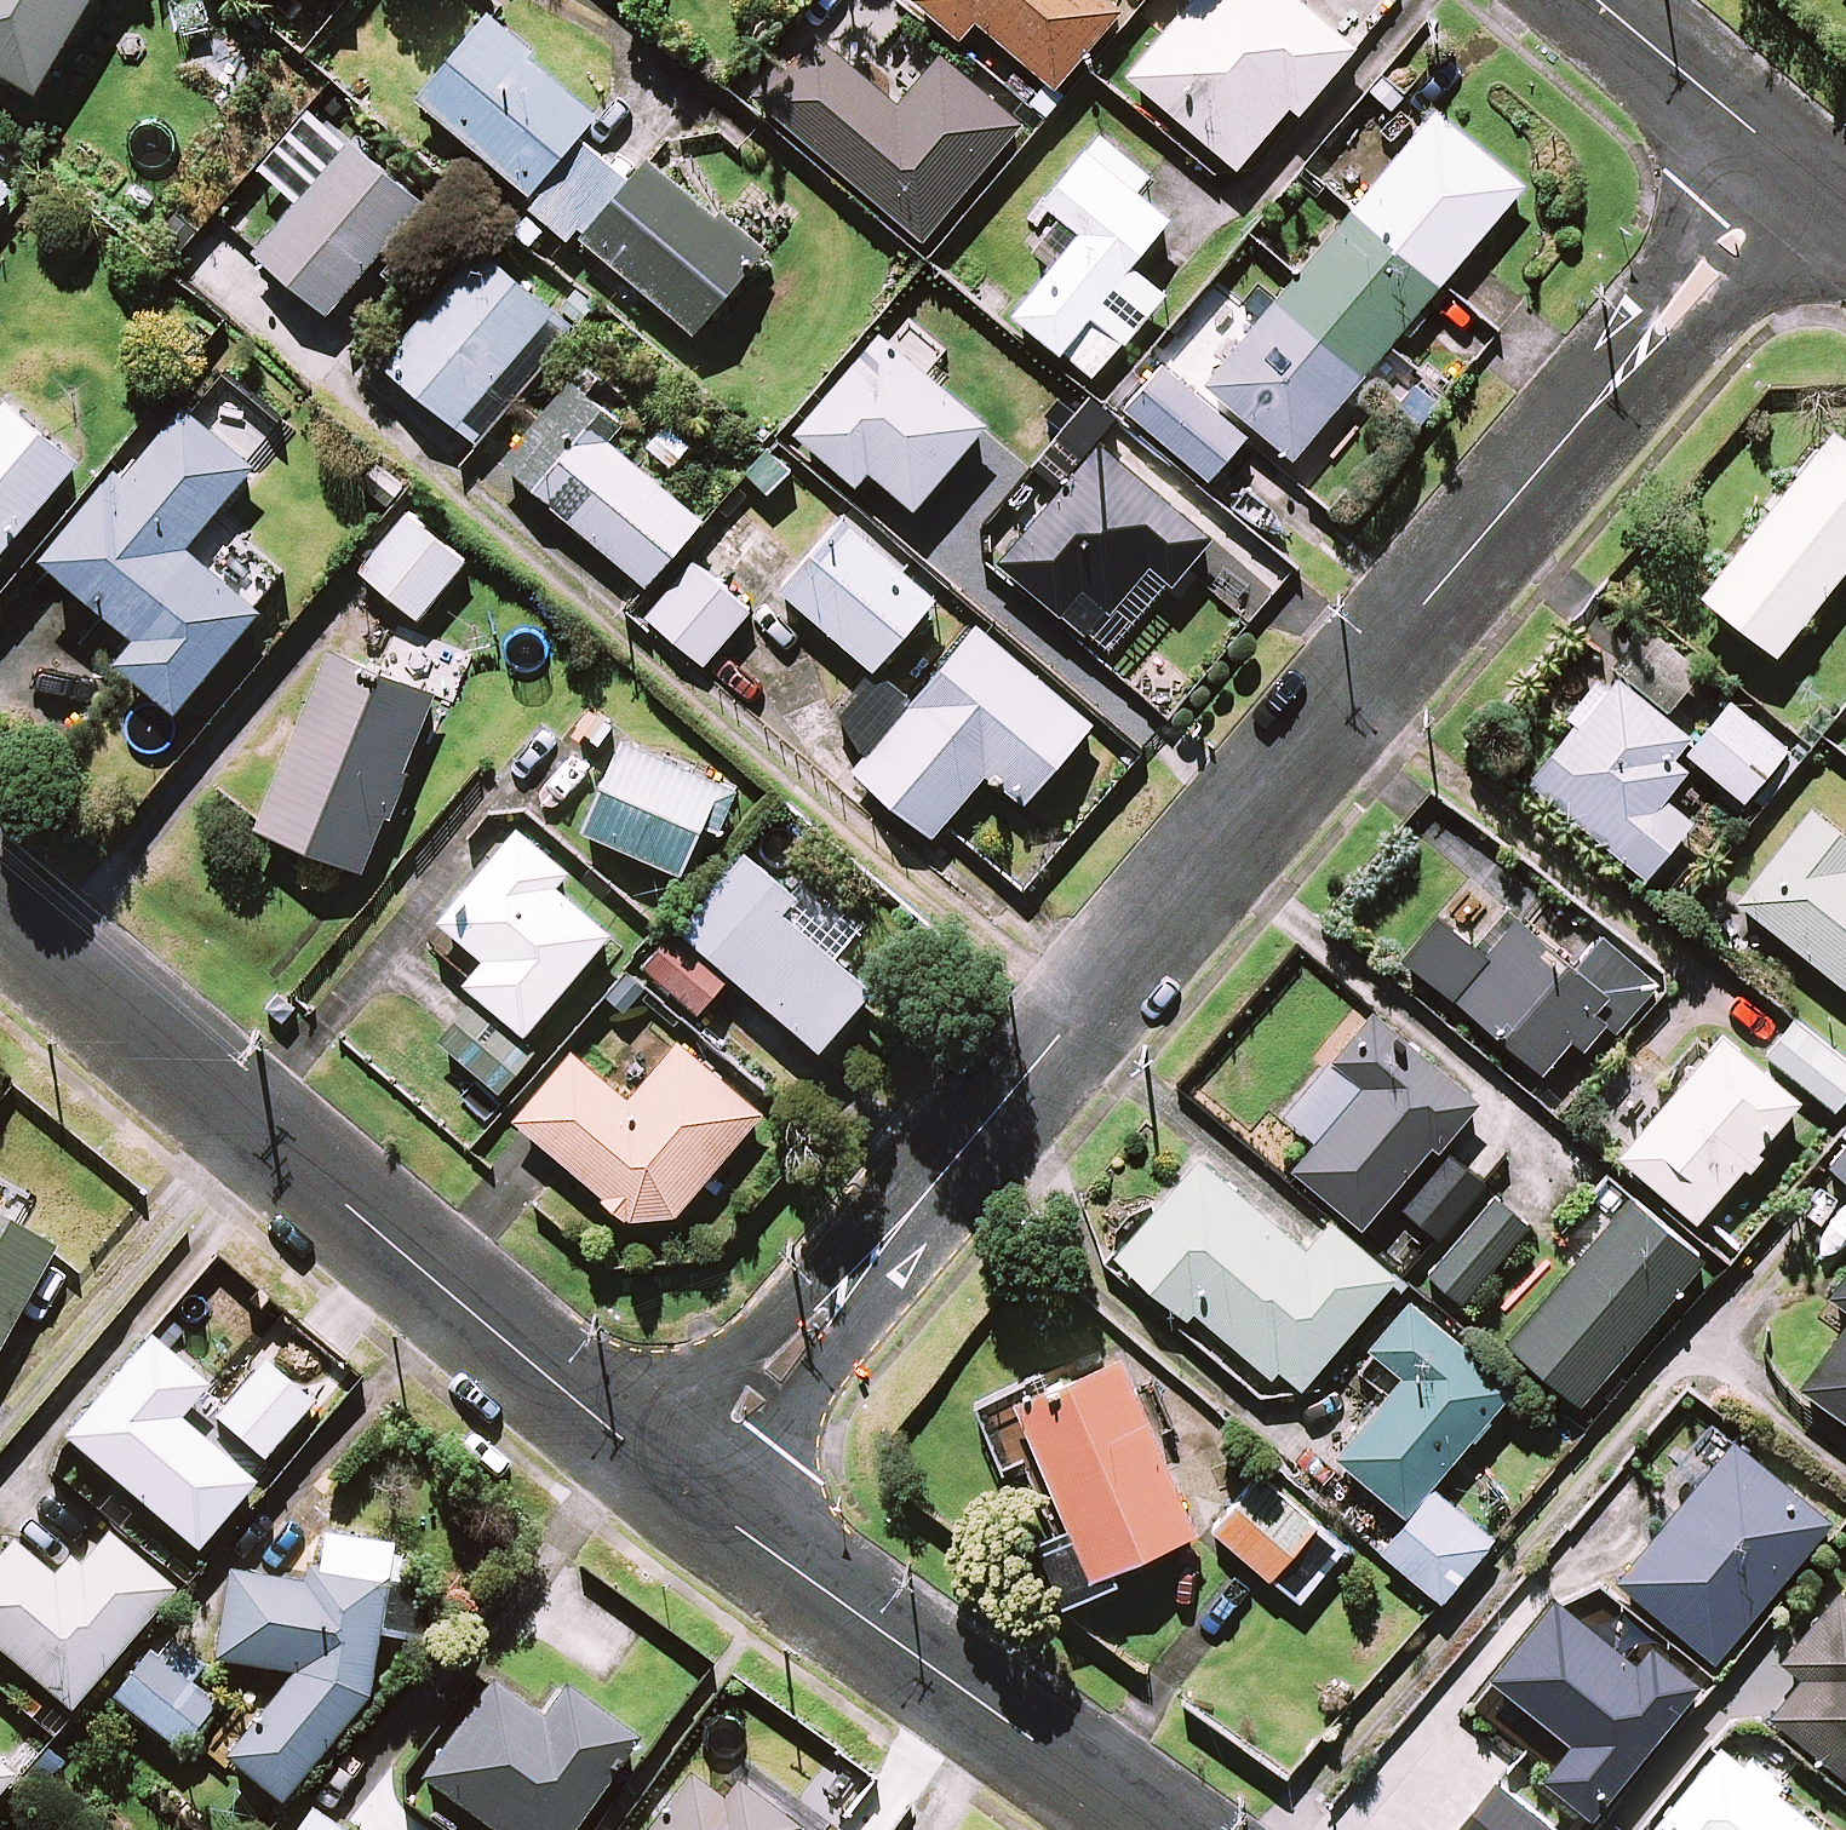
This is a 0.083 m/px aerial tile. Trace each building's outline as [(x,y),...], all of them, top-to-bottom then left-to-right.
[(42,86),(95,0),(0,0),(0,61),(42,86)] [(962,38),(981,17),(1056,86),(1126,9),(1115,0),(921,0),(962,38)] [(1131,74),(1240,166),(1293,102),(1302,109),(1356,45),(1302,0),(1193,0),(1131,74)] [(764,252),(490,17),(422,96),(539,197),(532,204),(571,238),(578,229),(697,331),(764,252)] [(904,104),(816,31),(760,98),(926,236),(1022,120),(944,56),(904,104)] [(427,199),(317,105),(265,166),(303,198),(259,249),(332,311),(427,199)] [(1208,384),(1259,425),(1298,457),(1528,185),(1440,110),(1208,384)] [(1172,216),(1089,150),(1048,201),(1064,213),(1037,248),(1057,263),(1018,311),(1096,373),(1160,293),(1130,269),(1172,216)] [(0,171),(0,205),(17,185),(0,171)] [(578,325),(485,245),(387,359),(480,439),(578,325)] [(914,316),(894,339),(884,331),(799,430),(860,483),(874,467),(917,504),(989,421),(929,370),(949,347),(914,316)] [(1253,432),(1203,390),(1169,362),(1130,408),(1214,479),(1253,432)] [(630,418),(580,374),(507,458),(648,582),(705,517),(614,437),(630,418)] [(1119,410),(1094,391),(1064,432),(1089,450),(1119,410)] [(11,395),(0,408),(0,564),(87,457),(11,395)] [(260,464),(247,454),(188,405),(128,478),(121,472),(50,559),(142,634),(121,660),(180,707),(262,607),(221,573),(249,538),(219,513),(260,464)] [(1836,429),(1706,593),(1780,652),(1845,568),(1845,437),(1836,429)] [(799,468),(774,442),(743,472),(767,498),(799,468)] [(1214,535),(1104,442),(1004,561),(1115,653),(1186,568),(1214,535)] [(468,557),(412,512),(365,571),(422,616),(468,557)] [(939,595),(847,516),(786,587),(877,666),(939,595)] [(751,606),(692,558),(648,614),(706,661),(751,606)] [(884,669),(835,704),(867,755),(857,767),(936,833),(990,770),(1027,801),(1094,720),(980,623),(918,697),(884,669)] [(440,691),(334,647),(261,823),(368,867),(440,691)] [(1573,706),(1572,728),(1531,778),(1649,875),(1694,820),(1667,797),(1691,767),(1679,757),(1698,736),(1616,674),(1609,683),(1601,674),(1573,706)] [(1790,746),(1732,701),(1692,753),(1750,798),(1790,746)] [(726,781),(629,737),(588,826),(685,871),(726,781)] [(1813,809),(1741,898),(1845,982),(1845,836),(1813,809)] [(449,921),(488,954),(465,982),(480,994),(443,1038),(502,1087),(535,1048),(523,1038),(614,929),(561,885),(574,870),(525,829),(449,921)] [(803,890),(754,849),(709,902),(736,924),(713,951),(825,1046),(878,983),(788,908),(803,890)] [(1483,941),(1446,909),(1409,953),(1545,1069),(1570,1039),(1580,1048),(1594,1030),(1608,1041),(1659,981),(1604,934),(1580,963),(1513,906),(1483,941)] [(728,978),(680,939),(654,971),(702,1010),(728,978)] [(1379,1014),(1341,1062),(1367,1083),(1324,1135),(1297,1169),(1366,1225),(1391,1194),(1438,1136),(1446,1143),(1482,1098),(1379,1014)] [(1796,1019),(1769,1052),(1837,1108),(1845,1097),(1845,1061),(1796,1019)] [(1802,1096),(1726,1033),(1626,1155),(1701,1218),(1802,1096)] [(764,1110),(682,1039),(631,1098),(576,1050),(519,1116),(634,1216),(675,1213),(764,1110)] [(1315,1240),(1204,1148),(1117,1252),(1191,1314),(1196,1307),(1300,1393),(1399,1273),(1333,1218),(1315,1240)] [(1487,1185),(1451,1150),(1402,1202),(1438,1236),(1487,1185)] [(1834,1163),(1845,1174),(1845,1151),(1834,1163)] [(0,1183),(0,1347),(57,1245),(13,1221),(26,1198),(0,1183)] [(1705,1255),(1634,1194),(1512,1339),(1584,1399),(1705,1255)] [(1530,1225),(1496,1196),(1432,1274),(1466,1302),(1530,1225)] [(1836,1293),(1845,1301),(1845,1279),(1836,1293)] [(1331,1452),(1402,1511),(1427,1482),(1511,1381),(1406,1295),(1364,1346),(1397,1373),(1331,1452)] [(1804,1384),(1845,1414),(1845,1327),(1804,1384)] [(210,1383),(156,1337),(70,1438),(198,1548),(255,1482),(180,1418),(210,1383)] [(1198,1529),(1125,1357),(1021,1401),(1094,1573),(1198,1529)] [(313,1402),(266,1362),(218,1418),(265,1458),(313,1402)] [(1836,1518),(1720,1422),(1661,1495),(1678,1508),(1620,1578),(1720,1660),(1836,1518)] [(1347,1545),(1262,1474),(1217,1529),(1302,1599),(1347,1545)] [(1491,1535),(1427,1482),(1402,1511),(1374,1546),(1438,1598),(1491,1535)] [(397,1544),(330,1531),(324,1565),(314,1563),(310,1583),(235,1568),(217,1657),(295,1673),(226,1756),(276,1797),(373,1689),(384,1634),(415,1641),(422,1609),(386,1601),(397,1544)] [(110,1533),(66,1584),(16,1541),(0,1560),(0,1646),(72,1708),(174,1588),(110,1533)] [(1841,1594),(1789,1661),(1806,1675),(1773,1717),(1845,1775),(1845,1598),(1841,1594)] [(1638,1661),(1562,1596),(1497,1672),(1576,1739),(1548,1773),(1592,1811),(1704,1680),(1656,1639),(1638,1661)] [(191,1685),(208,1664),(174,1637),(158,1659),(149,1652),(114,1697),(180,1749),(216,1704),(191,1685)] [(494,1680),(396,1811),(421,1829),(569,1829),(636,1739),(567,1688),(545,1717),(494,1680)] [(1727,1747),(1659,1829),(1828,1829),(1727,1747)] [(0,1764),(0,1794),(15,1777),(0,1764)] [(742,1783),(727,1803),(689,1774),(647,1829),(794,1829),(798,1825),(742,1783)] [(1500,1781),(1460,1829),(1559,1829),(1500,1781)] [(315,1810),(300,1829),(343,1829),(315,1810)]
